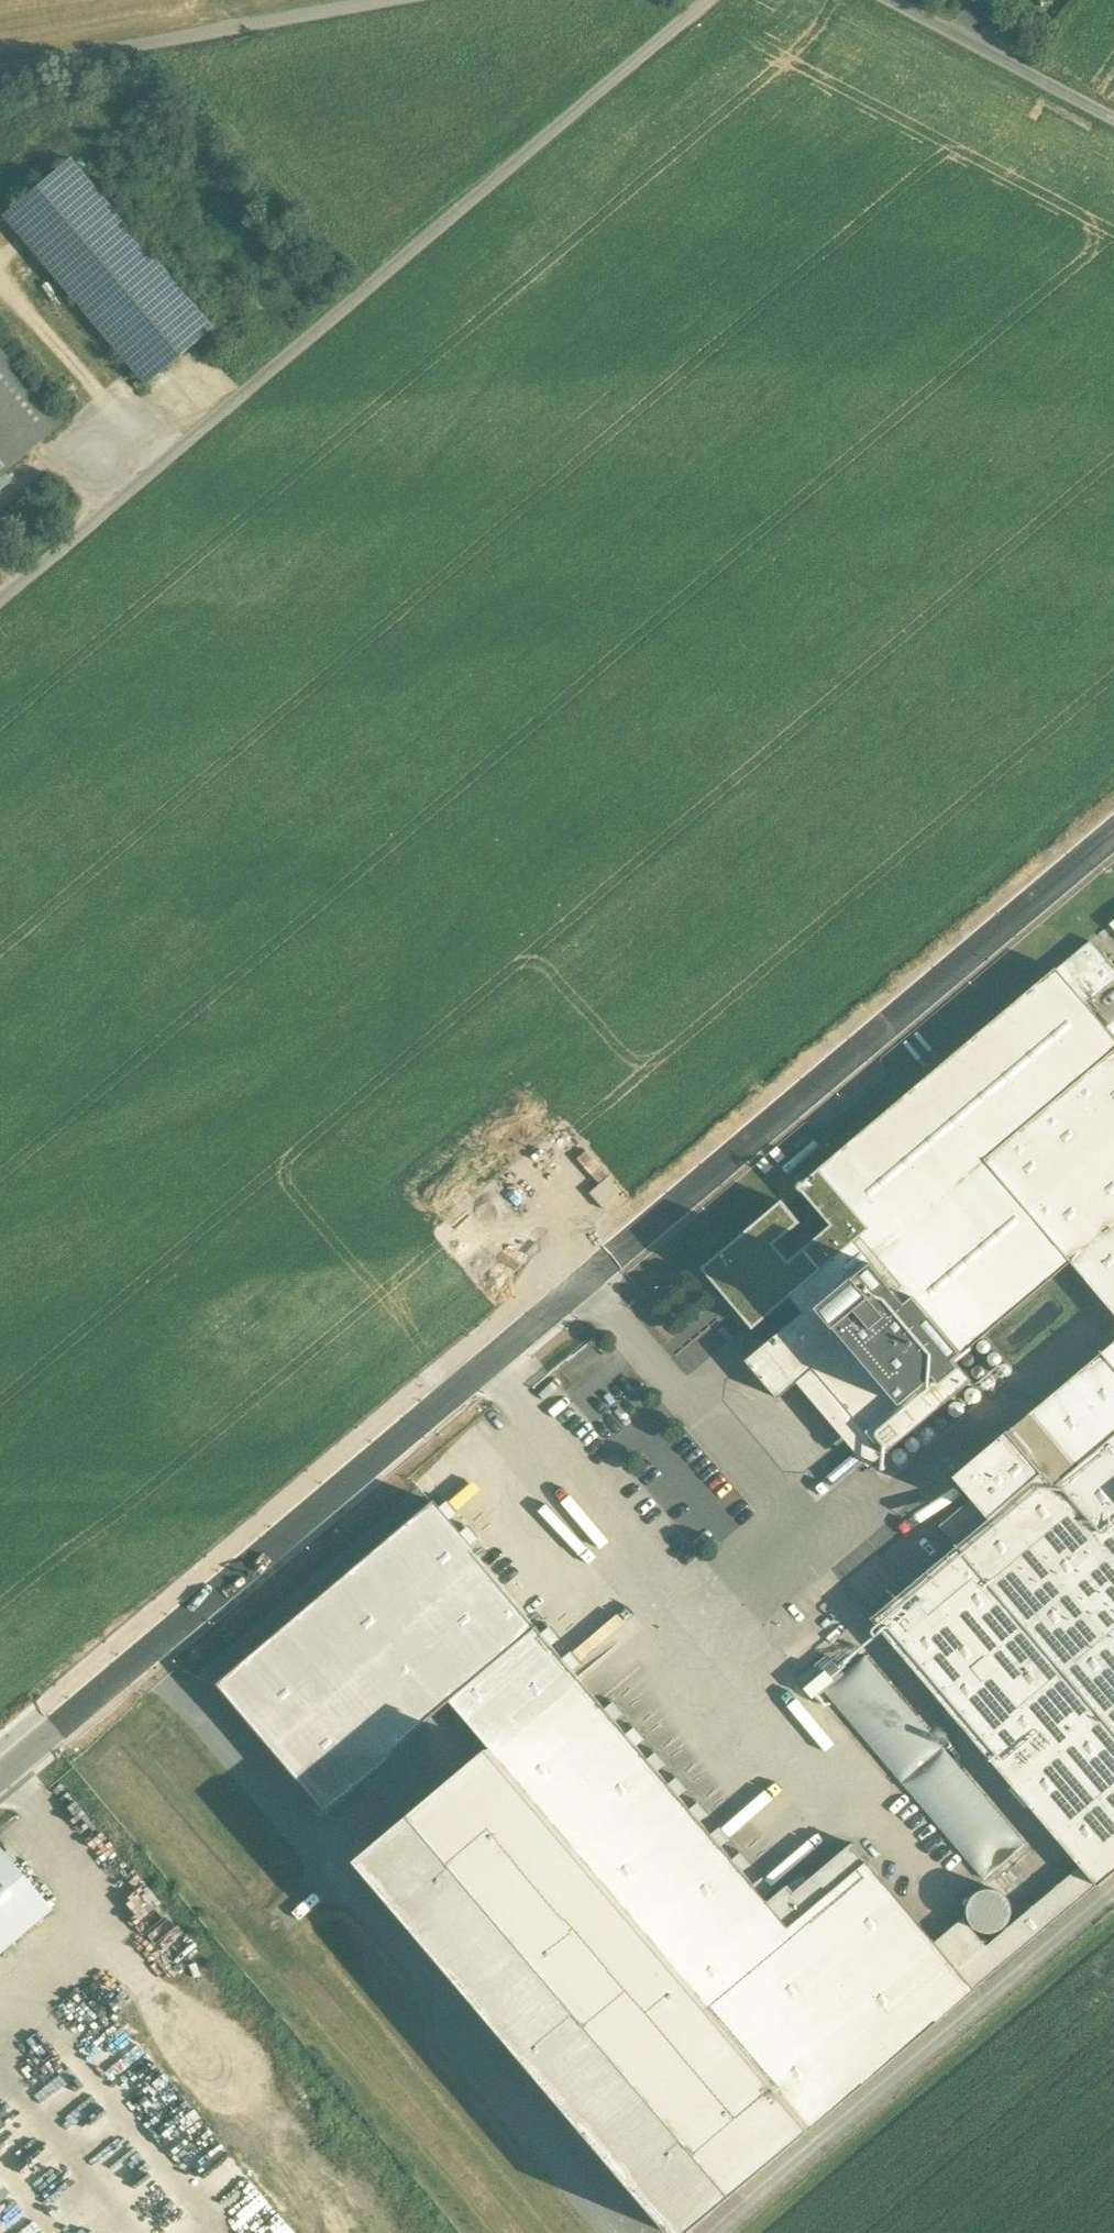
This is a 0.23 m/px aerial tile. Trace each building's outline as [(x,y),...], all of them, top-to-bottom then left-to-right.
[(211,327),(70,159),(2,216),(144,384),(211,327)] [(0,349),(0,474),(61,422),(0,349)] [(1097,989),(1113,978),(1113,972),(1091,937),(1072,950),(1097,989)] [(1077,982),(1086,972),(1068,955),(1058,966),(1077,982)] [(956,1361),(1069,1260),(1113,1222),(1113,1033),(1057,968),(820,1169),(871,1228),(791,1296),(792,1297),(805,1313),(767,1345),(799,1382),(815,1369),(887,1454),(974,1381),(963,1368),(943,1384),(937,1377),(904,1405),(839,1329),(892,1285),(909,1305),(917,1297),(933,1316),(925,1324),(956,1361)] [(783,1200),(702,1268),(726,1296),(719,1302),(726,1310),(732,1304),(754,1329),(792,1297),(791,1296),(871,1228),(820,1169),(799,1187),(831,1225),(790,1261),(776,1245),(802,1223),(783,1200)] [(1069,1260),(1113,1314),(1113,1222),(1069,1260)] [(933,1316),(917,1297),(909,1305),(892,1285),(839,1329),(904,1405),(937,1377),(943,1384),(963,1368),(956,1361),(925,1324),(933,1316)] [(697,1336),(673,1355),(688,1372),(711,1354),(697,1336)] [(872,1617),(1082,1866),(1097,1884),(1113,1870),(1113,1341),(954,1475),(990,1518),(872,1617)] [(981,1399),(981,1396),(981,1393),(979,1391),(977,1390),(974,1389),(972,1390),(970,1391),(968,1394),(968,1396),(968,1399),(970,1401),(972,1402),(975,1403),(977,1402),(979,1401),(981,1399)] [(965,1412),(965,1409),(965,1406),(963,1404),(961,1403),(958,1402),(955,1403),(953,1404),(952,1407),(951,1409),(952,1412),(953,1414),(956,1416),(958,1416),(961,1416),(963,1414),(965,1412)] [(948,1425),(949,1423),(948,1420),(947,1418),(945,1417),(942,1416),(940,1417),(938,1418),(936,1420),(936,1423),(936,1425),(938,1428),(940,1429),(942,1429),(945,1429),(947,1427),(948,1425)] [(429,1501),(215,1683),(324,1811),(454,1700),(538,1629),(429,1501)] [(454,1700),(493,1748),(813,2127),(976,1988),(938,1942),(853,1843),(795,1892),(790,1885),(770,1902),(538,1629),(454,1700)] [(1022,1846),(869,1649),(844,1668),(829,1650),(795,1676),(811,1696),(827,1684),(978,1880),(1022,1846)] [(813,2127),(493,1748),(415,1814),(736,2192),(813,2127)] [(415,1814),(361,1860),(678,2232),(688,2232),(736,2192),(415,1814)] [(50,1908),(0,1849),(0,1950),(50,1908)] [(965,1917),(938,1942),(976,1988),(1097,1884),(1082,1866),(988,1945),(965,1917)]
